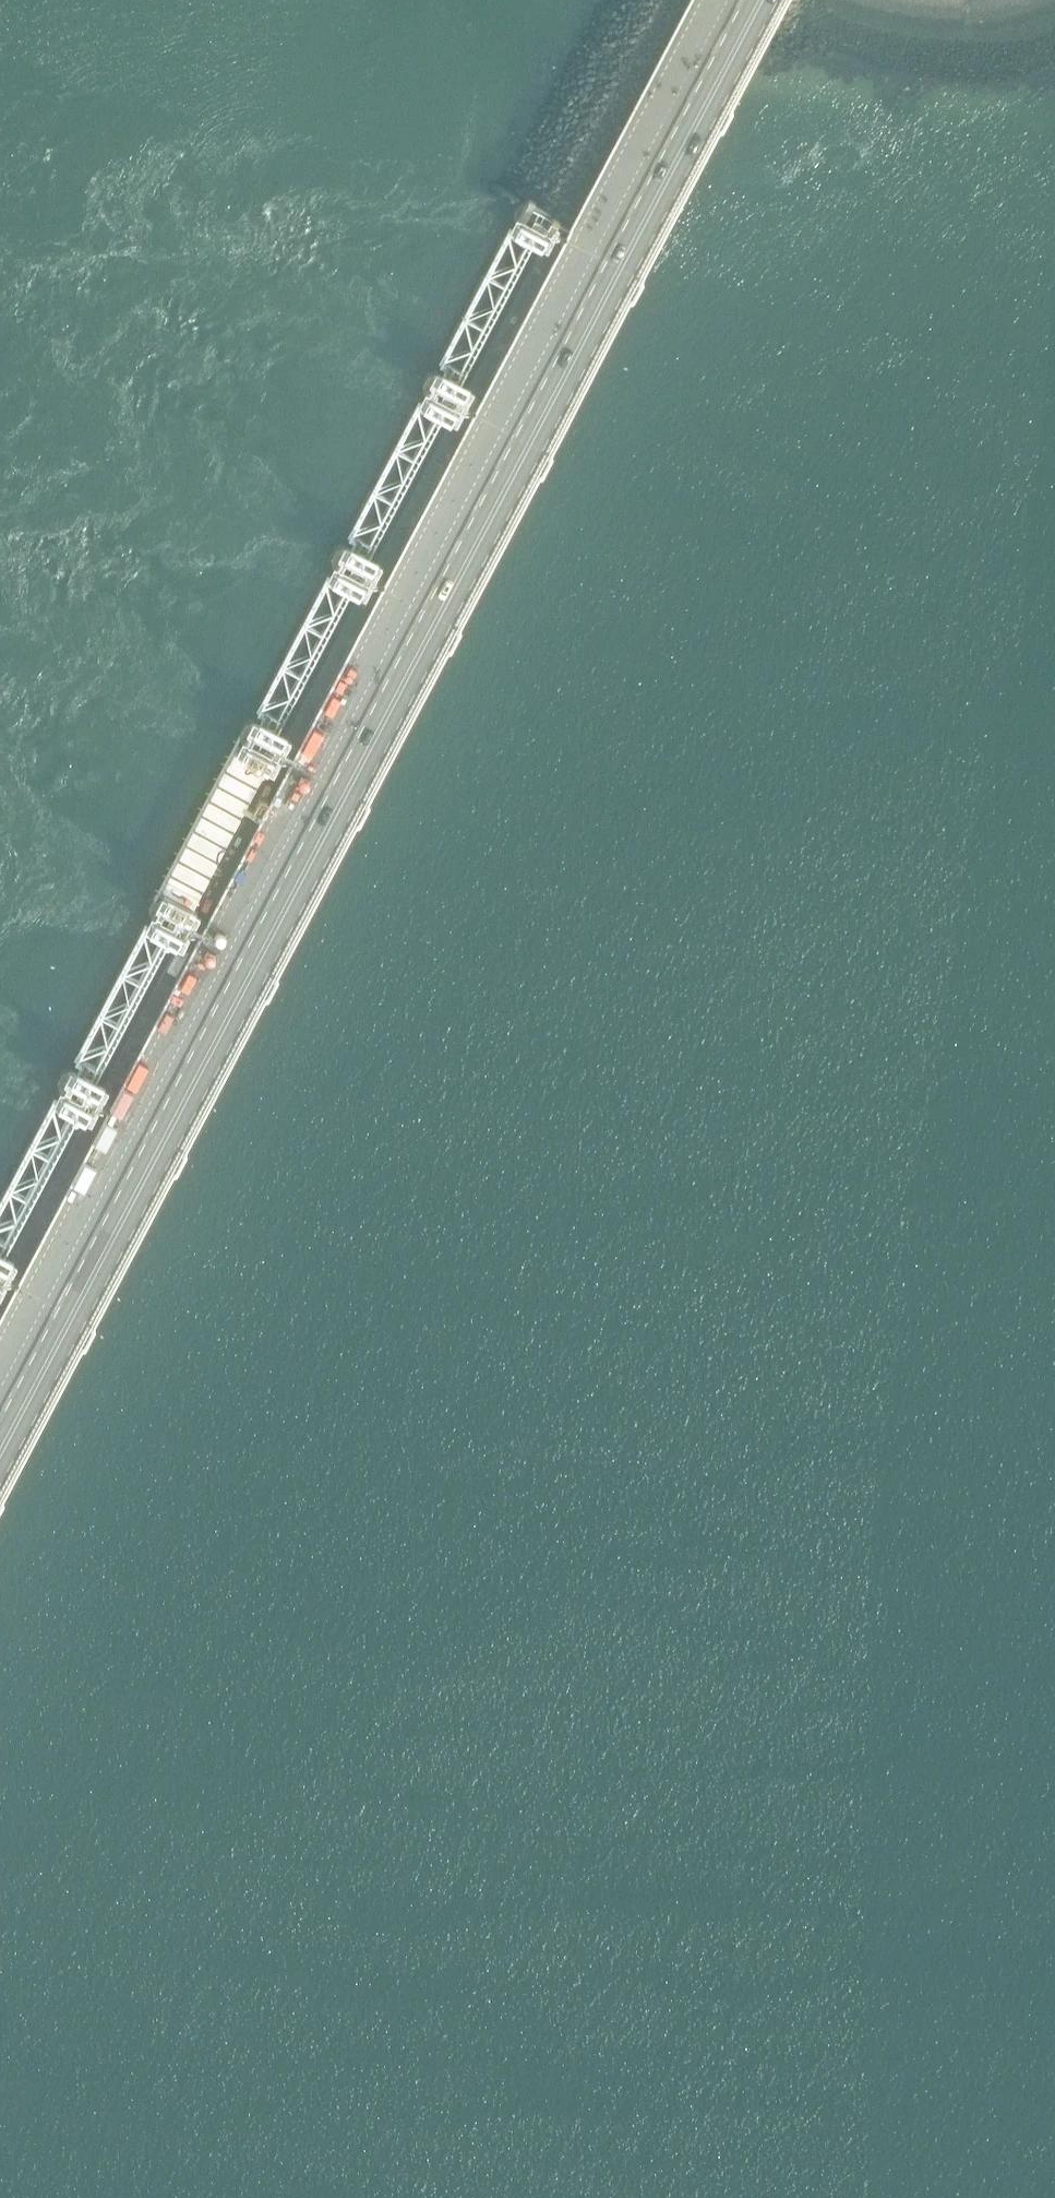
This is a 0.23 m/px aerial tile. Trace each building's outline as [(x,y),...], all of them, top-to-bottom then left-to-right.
[(512,227),(511,229),(538,244),(540,242),(545,245),(556,223),(554,222),(560,211),(553,208),(551,213),(530,202),(533,197),(527,193),(516,213),(513,212),(507,225),(512,227)] [(448,416),(454,419),(471,385),(466,382),(467,381),(440,366),(439,368),(434,366),(416,399),(421,401),(420,403),(447,418),(448,416)] [(357,590),(363,593),(380,559),(375,556),(375,554),(348,540),(347,542),(342,540),(325,573),(330,575),(329,577),(356,592),(357,590)] [(266,764),(272,767),(289,733),(284,731),(285,729),(258,715),(257,716),(251,714),(234,747),(239,749),(238,752),(265,766),(266,764)] [(175,938),(180,941),(198,907),(192,905),(193,903),(166,889),(165,890),(160,888),(143,921),(148,923),(147,926),(174,940),(175,938)] [(83,1113),(89,1115),(106,1082),(101,1079),(102,1077),(75,1063),(74,1065),(69,1062),(51,1095),(56,1098),(55,1100),(83,1114),(83,1113)] [(15,1256),(10,1253),(11,1251),(0,1245),(0,1285),(15,1256)]
